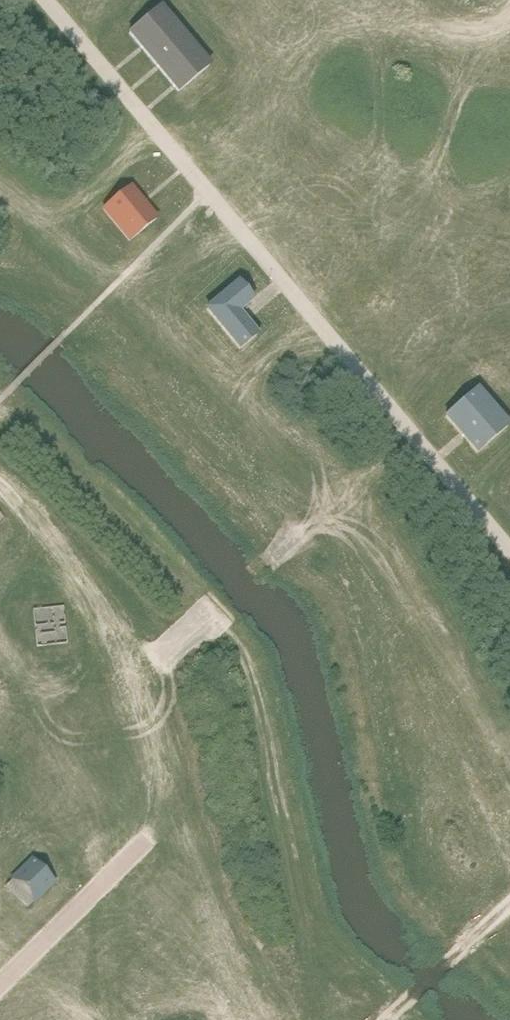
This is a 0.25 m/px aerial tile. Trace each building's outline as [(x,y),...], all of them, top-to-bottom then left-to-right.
[(211,65),(160,5),(126,34),(176,94),(211,65)] [(158,217),(130,184),(100,209),(128,242),(158,217)] [(254,300),(237,280),(203,309),(238,352),(258,335),(239,312),(254,300)] [(509,425),(477,387),(442,417),(475,455),(509,425)] [(65,640),(64,607),(36,608),(38,641),(65,640)] [(57,882),(32,858),(5,885),(30,910),(57,882)]
